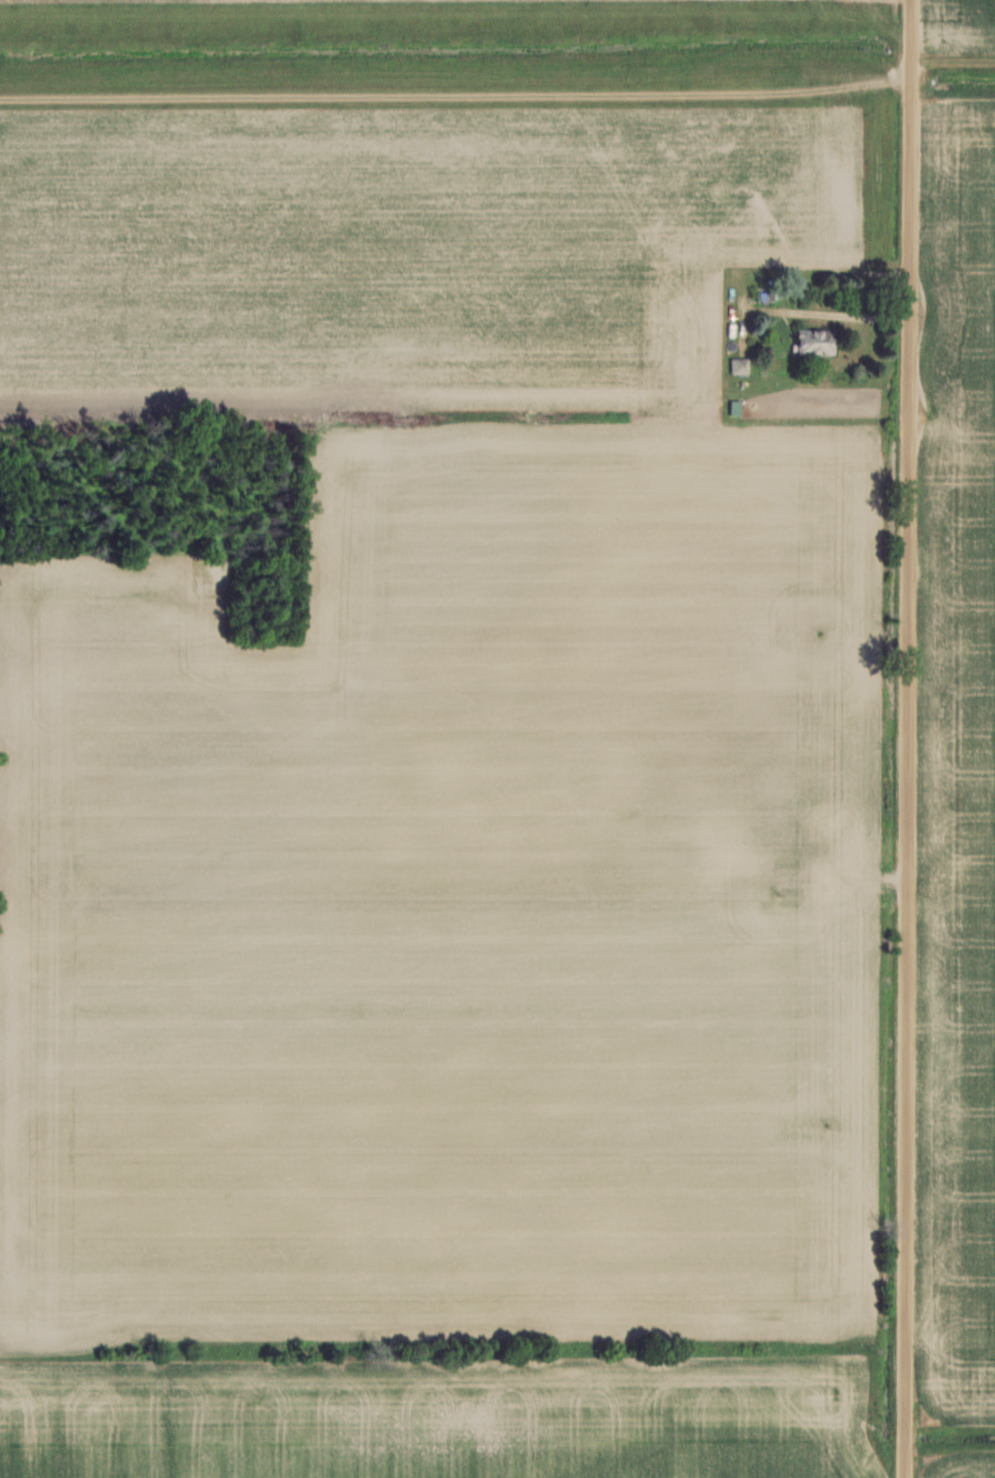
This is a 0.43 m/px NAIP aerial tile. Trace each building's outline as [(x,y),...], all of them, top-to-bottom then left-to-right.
[(798,354),(835,354),(835,329),(798,329),(798,354)] [(748,361),(733,361),(733,372),(748,372),(748,361)]
